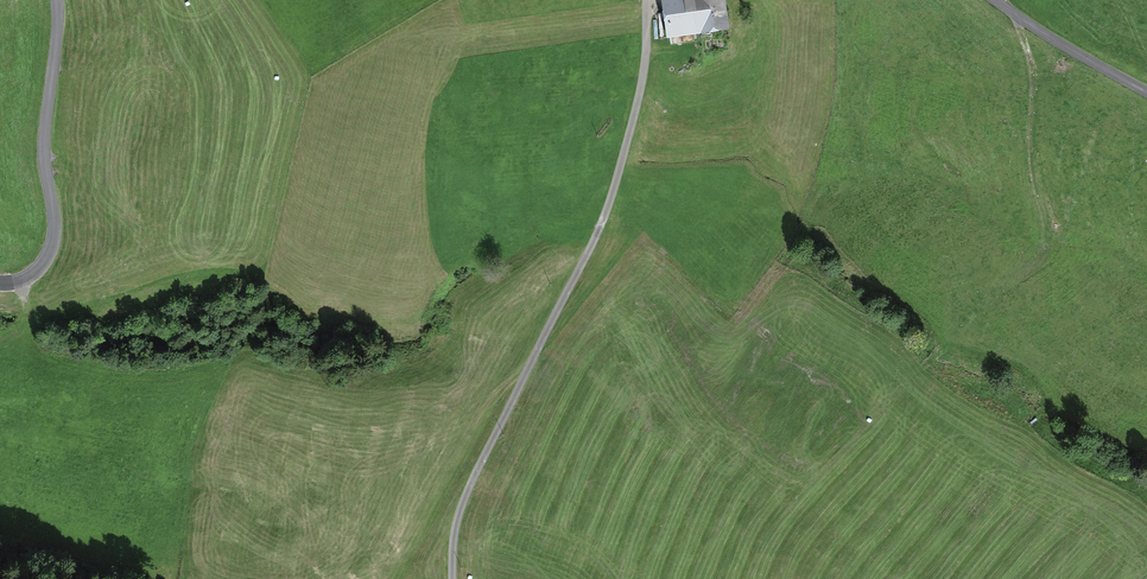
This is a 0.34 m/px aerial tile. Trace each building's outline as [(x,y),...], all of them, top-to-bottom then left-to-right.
[(666,36),(728,28),(724,0),(661,0),(666,36)]
